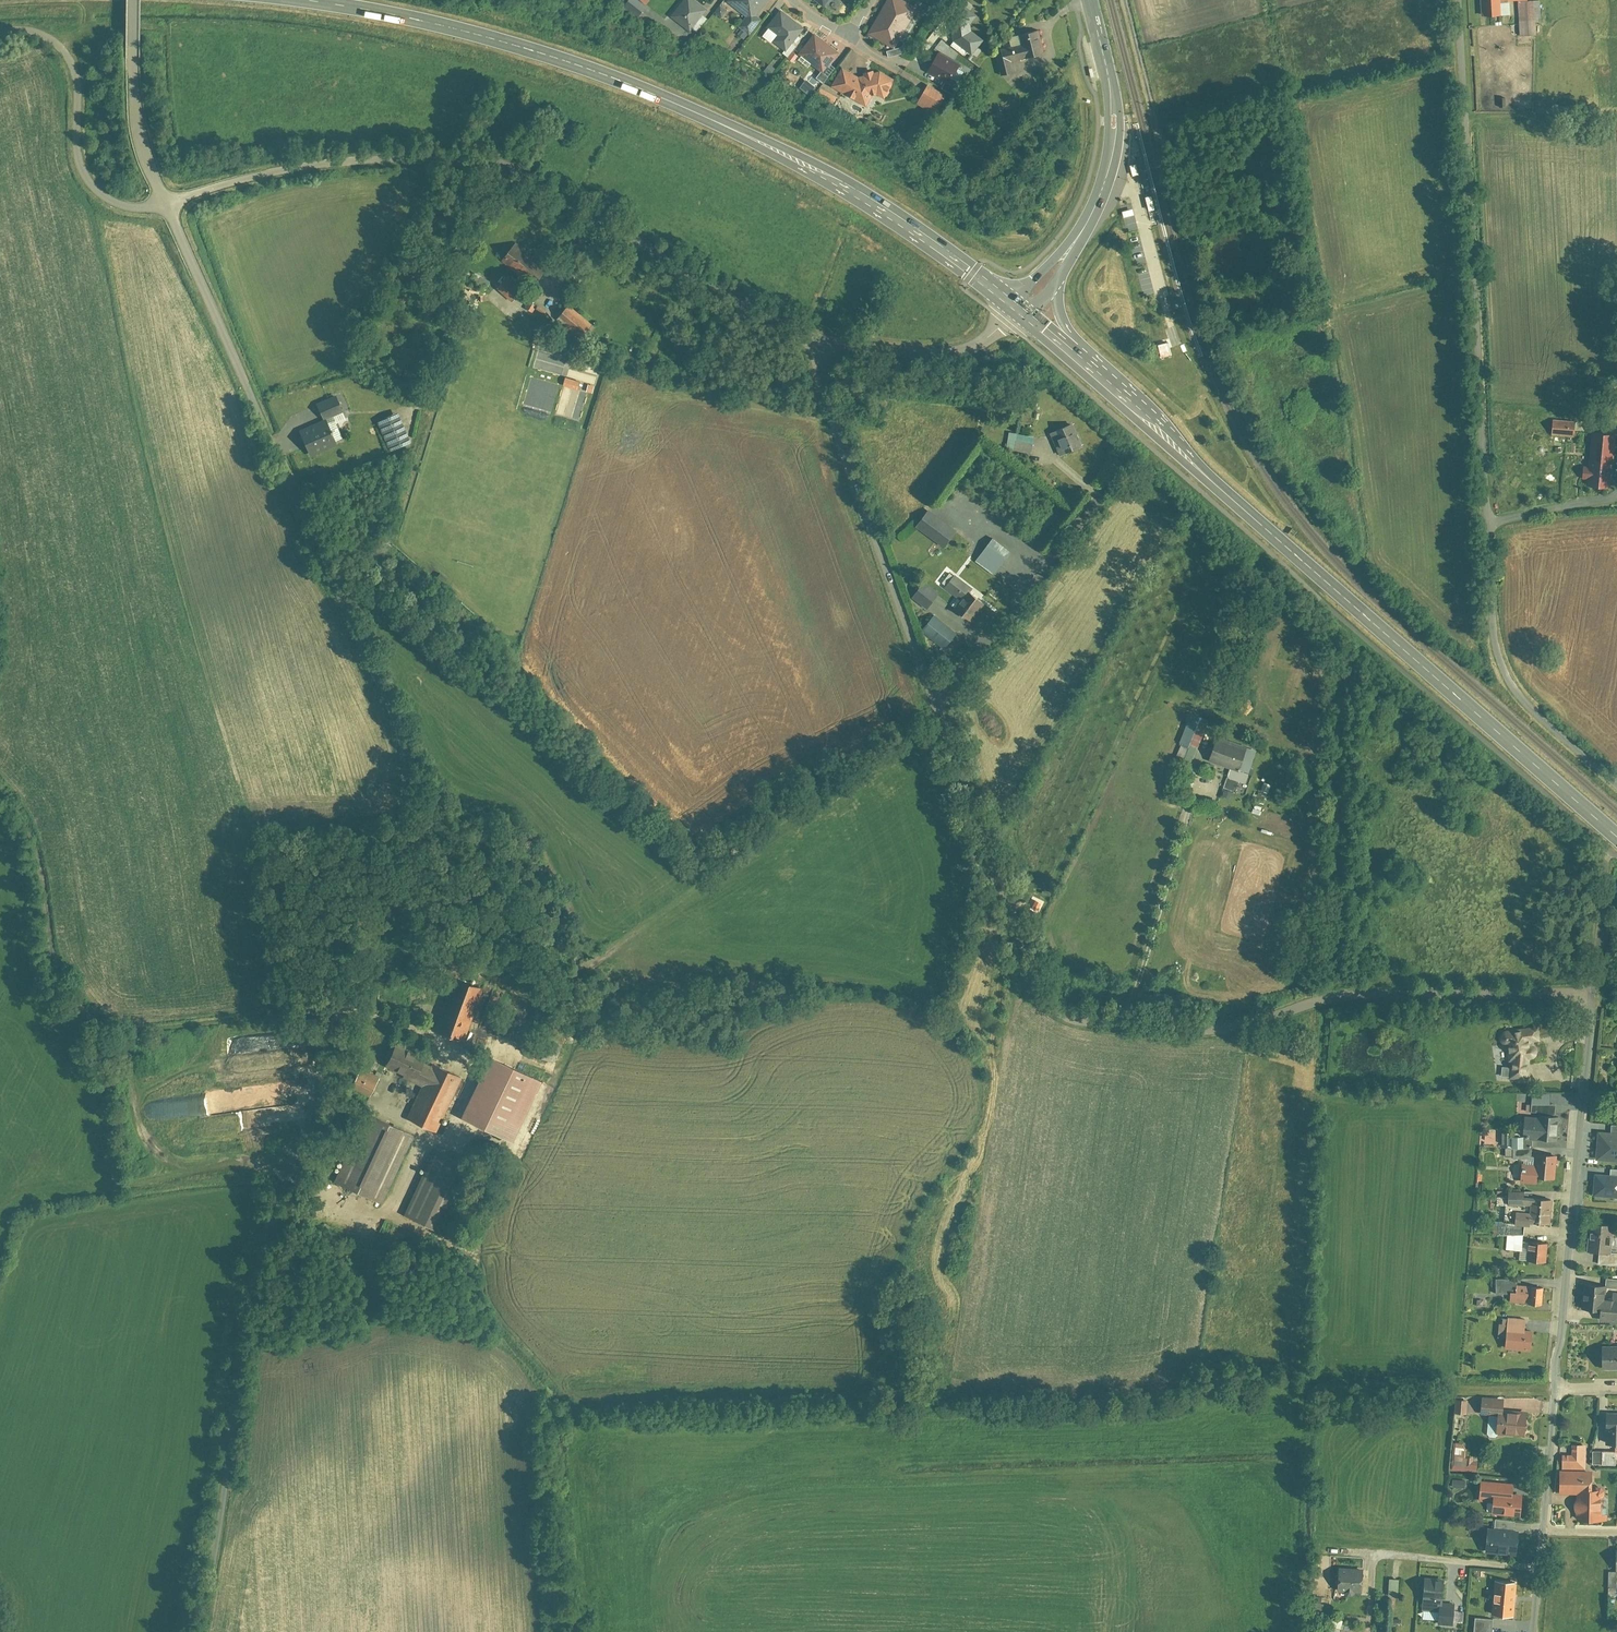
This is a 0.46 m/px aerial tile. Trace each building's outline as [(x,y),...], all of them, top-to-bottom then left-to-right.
[(621,4),(636,15),(645,4),(639,0),(624,0),(621,4)] [(669,16),(688,30),(703,10),(690,0),(682,0),(669,16)] [(748,36),(760,20),(752,14),(763,0),(728,0),(726,4),(745,18),(737,29),(748,36)] [(866,36),(892,51),(914,14),(890,0),(888,0),(866,36)] [(1479,16),(1499,15),(1499,1),(1518,0),(1519,36),(1537,36),(1535,0),(1479,0),(1479,16)] [(932,9),(917,2),(914,8),(929,15),(932,9)] [(978,45),(983,37),(967,27),(976,13),(966,6),(948,32),(954,36),(950,42),(975,58),(982,48),(978,45)] [(776,39),(772,44),(783,52),(787,47),(791,49),(807,26),(781,8),(765,31),(776,39)] [(690,28),(696,33),(710,18),(703,12),(690,28)] [(994,48),(1000,78),(1013,75),(1010,62),(1044,56),(1040,31),(1020,35),(1021,43),(994,48)] [(812,36),(798,57),(820,73),(835,52),(812,36)] [(960,63),(938,51),(927,72),(949,84),(960,63)] [(872,66),(862,82),(843,70),(831,88),(863,107),(870,96),(880,102),(894,80),(872,66)] [(802,83),(795,91),(801,96),(808,88),(802,83)] [(926,89),(915,105),(933,116),(944,99),(926,89)] [(819,90),(814,99),(830,108),(835,99),(819,90)] [(1131,207),(1121,210),(1123,216),(1133,213),(1131,207)] [(517,243),(503,261),(532,285),(547,267),(517,243)] [(508,273),(494,286),(508,299),(521,286),(508,273)] [(566,306),(554,321),(581,340),(592,325),(566,306)] [(577,387),(578,378),(562,376),(561,385),(577,387)] [(336,396),(318,404),(324,418),(342,411),(336,396)] [(288,402),(294,415),(305,410),(299,397),(288,402)] [(397,412),(373,422),(387,453),(410,443),(397,412)] [(302,432),(312,454),(336,443),(335,441),(343,437),(334,419),(327,422),(326,420),(302,432)] [(1549,422),(1549,438),(1573,438),(1573,422),(1549,422)] [(1070,426),(1054,433),(1062,452),(1079,446),(1070,426)] [(1007,432),(1003,451),(1029,456),(1033,437),(1007,432)] [(1586,482),(1586,488),(1612,488),(1613,435),(1587,434),(1586,470),(1579,469),(1579,482),(1586,482)] [(925,510),(911,529),(941,551),(955,532),(925,510)] [(991,540),(973,564),(992,578),(1010,554),(991,540)] [(949,571),(938,584),(959,601),(969,588),(949,571)] [(920,586),(910,600),(926,611),(936,597),(920,586)] [(954,612),(967,622),(981,604),(968,594),(954,612)] [(935,616),(921,632),(941,648),(954,633),(935,616)] [(1176,756),(1192,762),(1206,721),(1190,716),(1176,756)] [(1218,737),(1211,759),(1249,772),(1256,750),(1218,737)] [(1194,770),(1182,767),(1177,787),(1189,791),(1194,770)] [(426,1030),(463,1041),(479,990),(442,978),(426,1030)] [(1502,1031),(1502,1078),(1532,1078),(1531,1030),(1502,1031)] [(406,1119),(436,1133),(461,1080),(388,1047),(379,1068),(421,1087),(406,1119)] [(487,1058),(459,1119),(514,1144),(542,1083),(487,1058)] [(348,1085),(367,1094),(376,1074),(357,1066),(348,1085)] [(365,1114),(331,1182),(377,1205),(410,1136),(365,1114)] [(1522,1117),(1521,1141),(1555,1141),(1556,1117),(1522,1117)] [(1616,1160),(1616,1124),(1610,1123),(1610,1130),(1596,1129),(1595,1159),(1616,1160)] [(1501,1133),(1501,1149),(1519,1149),(1520,1134),(1501,1133)] [(431,1150),(401,1215),(429,1228),(459,1163),(431,1150)] [(1534,1157),(1534,1172),(1519,1171),(1518,1183),(1537,1183),(1537,1178),(1555,1179),(1556,1158),(1534,1157)] [(1616,1189),(1616,1167),(1609,1167),(1609,1172),(1592,1172),(1592,1189),(1616,1189)] [(1499,1197),(1498,1218),(1517,1218),(1517,1198),(1499,1197)] [(1525,1198),(1525,1223),(1548,1223),(1548,1198),(1525,1198)] [(1506,1236),(1506,1250),(1520,1250),(1520,1223),(1496,1223),(1496,1236),(1506,1236)] [(1588,1226),(1587,1253),(1610,1254),(1611,1227),(1588,1226)] [(1526,1242),(1526,1261),(1545,1261),(1545,1242),(1526,1242)] [(1599,1266),(1616,1267),(1616,1256),(1600,1256),(1599,1266)] [(1609,1289),(1616,1290),(1616,1278),(1609,1278),(1609,1289)] [(1493,1295),(1510,1294),(1510,1304),(1540,1303),(1540,1286),(1516,1287),(1515,1281),(1492,1282),(1493,1295)] [(1574,1286),(1573,1309),(1594,1310),(1595,1287),(1574,1286)] [(1600,1321),(1616,1322),(1616,1306),(1600,1305),(1600,1321)] [(1505,1315),(1503,1347),(1529,1349),(1531,1328),(1524,1328),(1524,1316),(1505,1315)] [(1599,1371),(1616,1370),(1616,1349),(1599,1349),(1599,1371)] [(1454,1415),(1465,1415),(1466,1400),(1454,1399),(1454,1415)] [(1481,1417),(1496,1418),(1495,1435),(1523,1435),(1524,1416),(1503,1416),(1503,1402),(1481,1402),(1481,1417)] [(1604,1447),(1616,1447),(1616,1419),(1604,1419),(1604,1447)] [(1454,1441),(1452,1468),(1476,1471),(1477,1457),(1464,1456),(1465,1442),(1454,1441)] [(1560,1453),(1561,1468),(1586,1467),(1585,1444),(1570,1444),(1571,1453),(1560,1453)] [(1599,1453),(1600,1468),(1614,1467),(1613,1451),(1599,1453)] [(1557,1473),(1557,1493),(1575,1493),(1576,1521),(1595,1521),(1594,1472),(1557,1473)] [(1451,1479),(1450,1491),(1464,1492),(1464,1479),(1451,1479)] [(1492,1503),(1491,1516),(1520,1517),(1521,1500),(1510,1500),(1511,1485),(1479,1483),(1478,1502),(1492,1503)] [(1516,1532),(1510,1532),(1511,1522),(1480,1521),(1479,1544),(1487,1544),(1487,1553),(1515,1554),(1516,1532)] [(1339,1572),(1338,1592),(1363,1593),(1364,1573),(1339,1572)] [(1388,1579),(1387,1594),(1396,1595),(1397,1580),(1388,1579)] [(1424,1582),(1423,1603),(1453,1604),(1454,1584),(1424,1582)] [(1492,1583),(1492,1615),(1514,1615),(1514,1583),(1492,1583)] [(1473,1631),(1491,1631),(1491,1620),(1473,1620),(1473,1631)]
